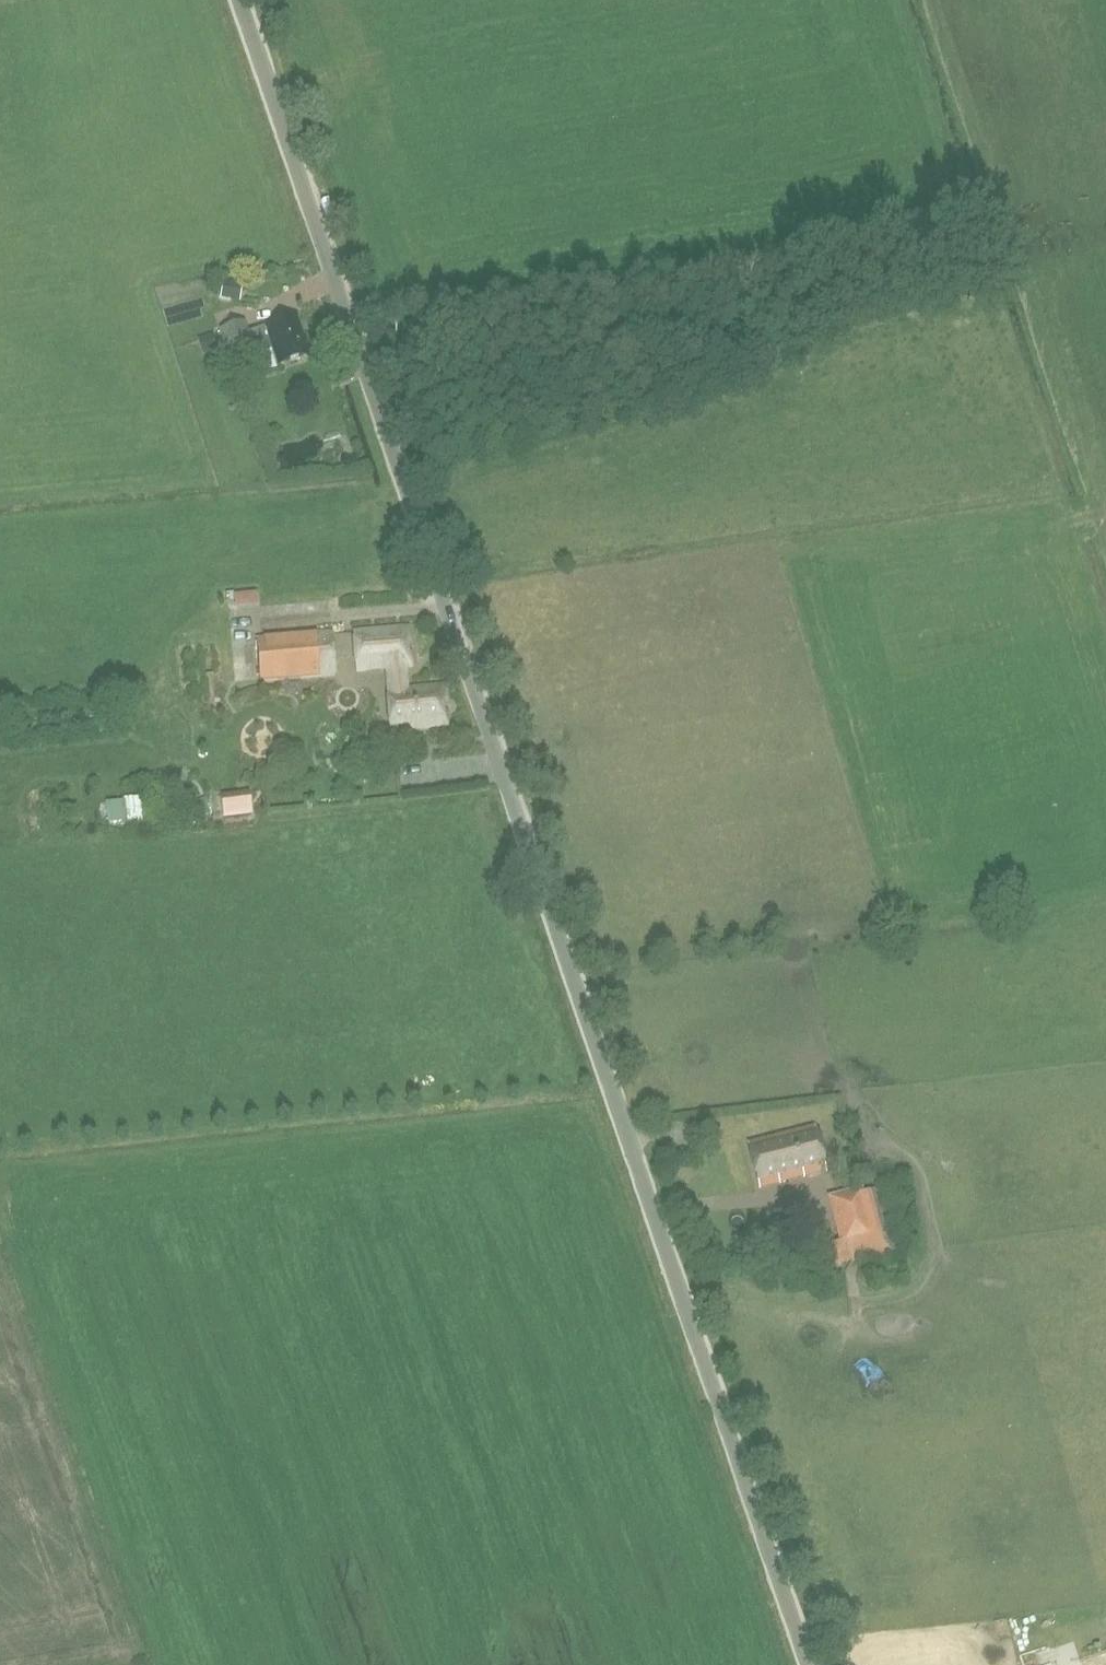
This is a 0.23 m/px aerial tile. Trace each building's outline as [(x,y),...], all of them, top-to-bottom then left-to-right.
[(278,366),(308,356),(296,318),(265,328),(254,332),(261,353),(272,350),(278,366)] [(230,376),(241,373),(257,368),(254,357),(256,356),(245,322),(219,330),(229,365),(227,366),(230,376)] [(203,354),(217,349),(213,336),(198,341),(203,354)] [(405,653),(404,642),(408,642),(407,630),(407,628),(352,632),(353,634),(356,674),(384,672),(386,691),(389,730),(446,726),(445,713),(438,713),(437,702),(444,702),(443,686),(405,689),(403,667),(410,667),(409,653),(405,653)] [(259,682),(336,676),(332,632),(255,639),(259,682)] [(223,796),(226,820),(251,817),(249,793),(223,796)] [(112,820),(127,821),(128,805),(112,805),(112,820)] [(747,1145),(759,1189),(826,1171),(815,1128),(747,1145)] [(830,1267),(836,1265),(851,1261),(847,1247),(875,1240),(862,1189),(827,1198),(839,1242),(825,1246),(830,1267)]
